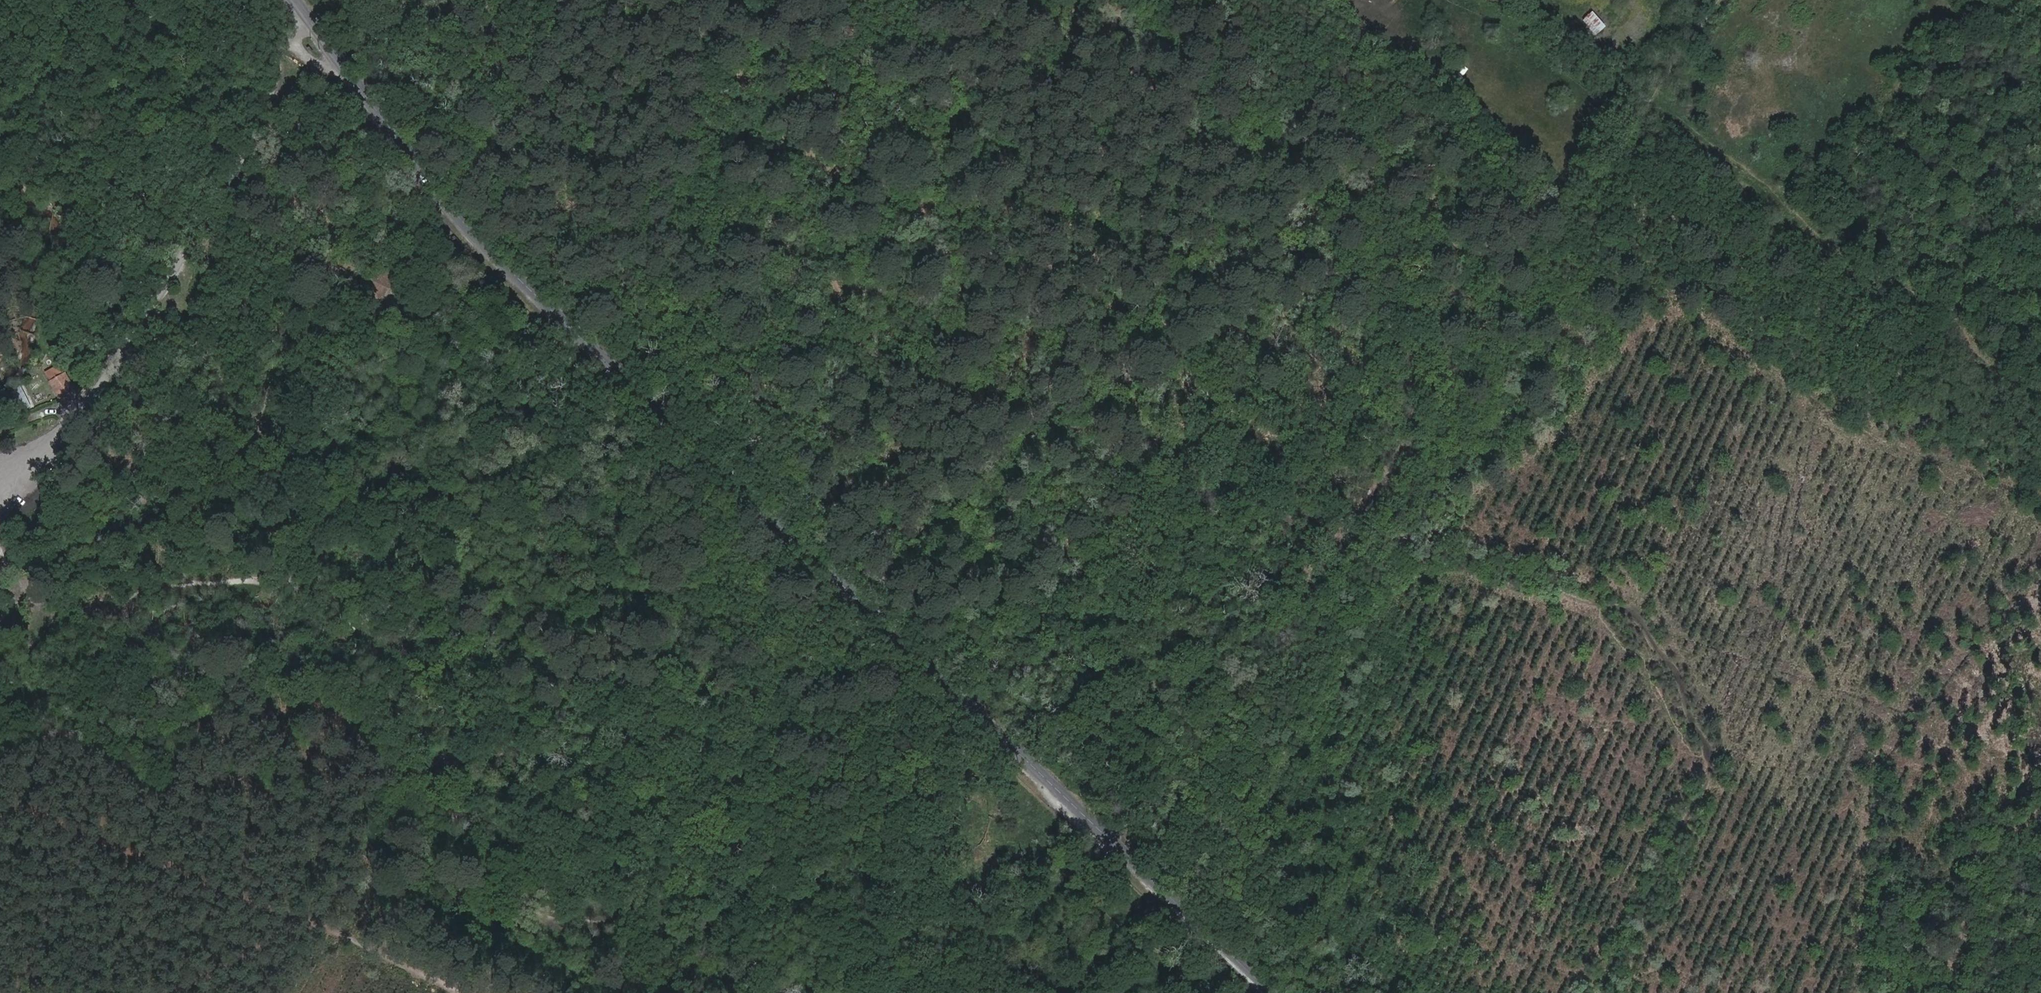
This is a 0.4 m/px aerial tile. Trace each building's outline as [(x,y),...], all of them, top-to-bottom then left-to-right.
[(1592,10),(1582,18),(1596,34),(1605,25),(1592,10)] [(402,306),(390,270),(365,280),(377,315),(402,306)] [(66,362),(48,370),(62,400),(80,391),(66,362)]
